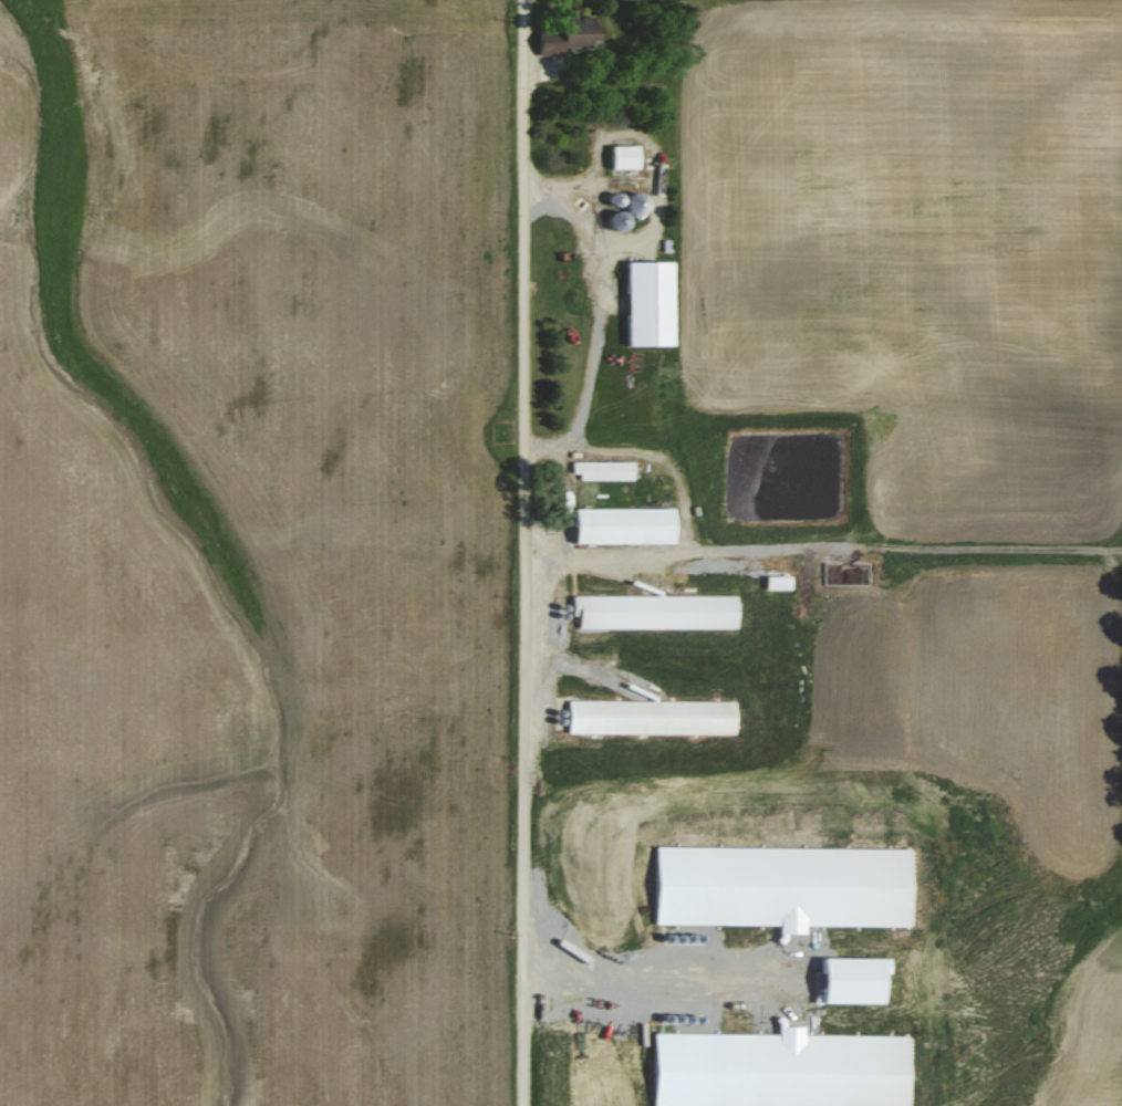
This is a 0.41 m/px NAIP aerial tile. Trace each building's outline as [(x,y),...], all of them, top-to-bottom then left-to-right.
[(604,51),(604,16),(543,16),(543,51),(604,51)] [(643,168),(643,144),(612,144),(612,168),(643,168)] [(678,345),(678,260),(629,260),(629,345),(678,345)] [(637,480),(637,460),(575,460),(575,480),(637,480)] [(675,543),(675,506),(576,506),(576,517),(584,517),(584,542),(675,543)] [(741,627),(741,593),(574,594),(574,614),(581,614),(581,627),(741,627)] [(740,699),(572,699),(572,732),(740,732),(740,699)]
